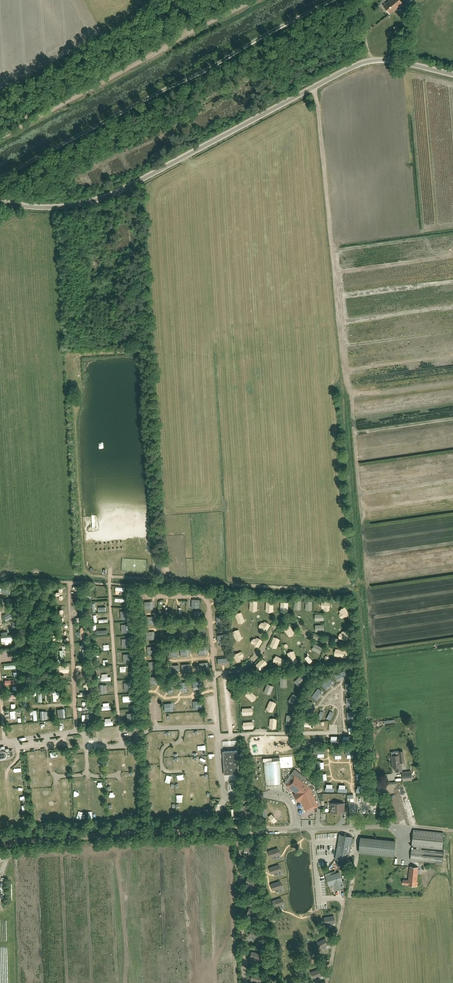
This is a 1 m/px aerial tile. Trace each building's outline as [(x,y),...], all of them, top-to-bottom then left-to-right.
[(383,6),(389,14),(402,3),(400,0),(390,0),(383,6)] [(190,607),(198,608),(199,599),(190,599),(190,607)] [(143,609),(154,609),(154,601),(143,602),(143,609)] [(328,610),(328,601),(320,601),(320,610),(328,610)] [(345,607),(337,609),(339,617),(347,615),(345,607)] [(64,620),(64,609),(57,609),(57,613),(54,613),(54,617),(57,617),(57,620),(64,620)] [(234,613),(237,623),(244,621),(241,611),(234,613)] [(263,619),(257,626),(265,632),(270,625),(263,619)] [(282,628),(288,637),(294,633),(288,624),(282,628)] [(181,629),(181,637),(189,637),(189,629),(181,629)] [(205,637),(205,629),(196,629),(196,637),(205,637)] [(238,629),(231,631),(235,641),(242,638),(238,629)] [(154,631),(145,631),(145,639),(154,639),(154,631)] [(255,635),(249,643),(257,648),(262,641),(255,635)] [(269,646),(275,649),(279,639),(272,636),(269,646)] [(313,644),(311,650),(319,653),(321,646),(313,644)] [(146,654),(154,653),(154,646),(146,646),(146,654)] [(208,646),(197,646),(197,654),(208,654),(208,646)] [(190,647),(179,648),(179,656),(190,655),(190,647)] [(345,657),(346,650),(334,648),(332,655),(345,657)] [(293,650),(286,652),(290,664),(297,662),(293,650)] [(236,662),(244,659),(240,651),(232,655),(236,662)] [(274,655),(271,662),(282,666),(284,659),(274,655)] [(308,663),(311,660),(306,655),(303,658),(308,663)] [(259,670),(266,663),(261,658),(254,665),(259,670)] [(146,661),(148,669),(154,668),(153,665),(155,665),(154,660),(146,661)] [(198,662),(199,670),(207,670),(207,662),(198,662)] [(60,669),(60,677),(68,677),(68,669),(60,669)] [(335,681),(342,679),(341,675),(344,675),(344,671),(334,673),(335,681)] [(298,686),(305,679),(300,674),(293,681),(298,686)] [(331,685),(329,682),(332,680),(329,677),(320,684),(325,690),(331,685)] [(191,681),(191,689),(200,688),(199,680),(191,681)] [(185,681),(177,683),(178,692),(187,691),(185,681)] [(168,693),(172,693),(171,683),(163,683),(164,693),(168,692),(168,693)] [(263,692),(269,695),(273,686),(266,683),(263,692)] [(77,692),(78,697),(88,696),(87,686),(83,686),(83,692),(77,692)] [(319,697),(317,695),(320,690),(317,687),(310,696),(316,701),(319,697)] [(248,690),(244,695),(251,701),(256,696),(248,690)] [(287,701),(292,704),(297,696),(292,693),(287,701)] [(268,700),(265,710),(272,712),(275,702),(268,700)] [(311,705),(311,702),(307,701),(305,711),(312,713),(314,705),(311,705)] [(174,710),(174,703),(162,703),(163,711),(174,710)] [(56,709),(56,717),(65,717),(64,708),(56,709)] [(47,719),(46,711),(38,711),(39,719),(47,719)] [(276,718),(269,717),(268,728),(275,729),(276,718)] [(10,757),(11,756),(12,756),(13,755),(13,753),(13,752),(12,751),(12,750),(9,751),(8,748),(4,749),(2,750),(1,747),(0,747),(0,759),(5,758),(10,757)] [(237,750),(223,751),(224,774),(239,773),(237,750)] [(396,772),(402,771),(401,765),(400,765),(400,763),(404,762),(403,751),(398,752),(399,755),(391,755),(393,767),(395,767),(396,772)] [(272,758),(263,759),(263,762),(264,761),(266,785),(281,784),(281,781),(280,763),(280,760),(280,757),(272,758)] [(411,771),(402,772),(402,779),(412,778),(411,771)] [(287,785),(294,791),(295,790),(298,792),(296,794),(298,797),(300,800),(302,798),(303,801),(303,802),(306,810),(317,806),(311,790),(315,788),(314,785),(305,778),(301,778),(300,780),(294,776),(287,785)] [(248,814),(252,806),(247,803),(245,806),(241,803),(236,811),(242,814),(243,811),(248,814)] [(344,813),(344,803),(331,803),(331,813),(344,813)] [(271,813),(267,817),(272,824),(276,820),(271,813)] [(442,849),(444,833),(414,830),(412,846),(416,846),(416,849),(411,848),(410,859),(443,862),(444,851),(421,849),(421,847),(442,849)] [(340,834),(335,859),(348,861),(352,837),(340,834)] [(395,841),(360,837),(359,853),(394,856),(395,841)] [(254,853),(256,847),(247,843),(245,849),(254,853)] [(280,852),(278,849),(278,848),(268,851),(270,857),(273,857),(273,858),(276,858),(276,856),(280,854),(279,853),(280,852)] [(281,871),(281,870),(282,869),(279,866),(279,865),(269,868),(272,874),(274,873),(274,874),(278,874),(277,872),(281,871)] [(403,884),(406,884),(407,884),(407,885),(417,886),(418,882),(417,882),(418,867),(410,866),(408,880),(406,880),(403,880),(403,884)] [(325,874),(329,885),(334,883),(336,889),(344,887),(343,884),(346,883),(345,880),(342,881),(339,872),(335,873),(335,871),(325,874)] [(255,886),(257,880),(248,877),(246,883),(255,886)] [(283,885),(281,882),(280,881),(271,884),(273,891),(275,890),(275,891),(279,891),(278,889),(282,888),(282,886),(283,885)] [(284,902),(282,899),(281,898),(272,901),(274,907),(276,907),(277,907),(280,908),(279,905),(283,904),(283,903),(284,902)] [(256,918),(259,912),(250,908),(247,914),(256,918)] [(334,916),(324,917),(325,924),(335,922),(334,916)] [(249,935),(249,936),(251,936),(251,937),(254,939),(255,937),(259,938),(260,932),(251,929),(250,931),(248,934),(249,935)] [(317,943),(320,949),(329,944),(325,938),(317,943)] [(250,957),(250,958),(252,959),(252,960),(255,961),(256,959),(260,960),(261,954),(252,952),(251,953),(249,956),(250,957)] [(320,969),(311,972),(313,978),(323,975),(320,969)] [(251,980),(253,981),(253,982),(255,982),(256,982),(260,982),(262,976),(252,974),(252,975),(250,978),(251,979),(251,980)]
